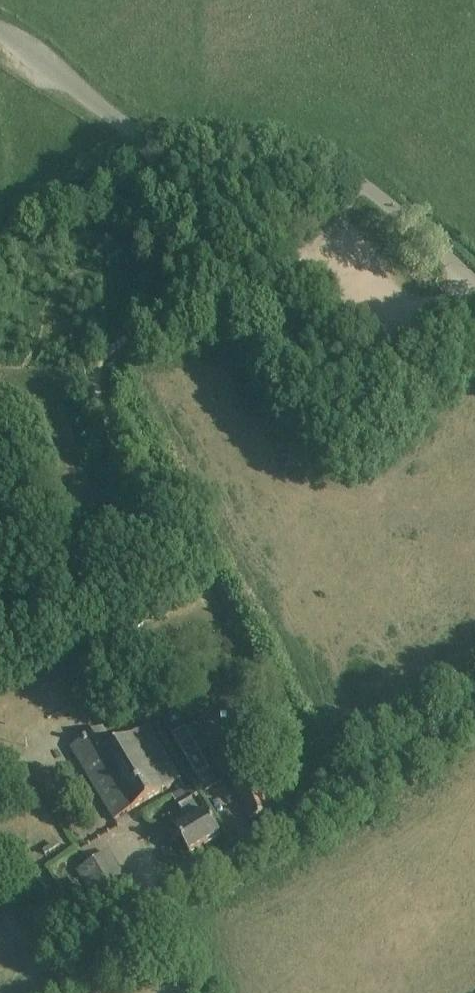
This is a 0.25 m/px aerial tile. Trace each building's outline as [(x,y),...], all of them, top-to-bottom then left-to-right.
[(72,750),(105,804),(115,821),(181,781),(149,727),(100,756),(90,739),(72,750)] [(192,740),(179,747),(197,778),(210,770),(192,740)] [(246,747),(226,756),(234,773),(237,772),(238,775),(231,778),(251,821),(271,812),(251,769),(243,773),(242,769),(254,764),(246,747)] [(189,824),(176,832),(189,854),(220,836),(198,798),(197,798),(190,787),(173,798),(189,824)] [(133,896),(109,854),(78,871),(107,922),(124,913),(119,904),(133,896)] [(74,903),(87,896),(77,880),(65,887),(74,903)]
